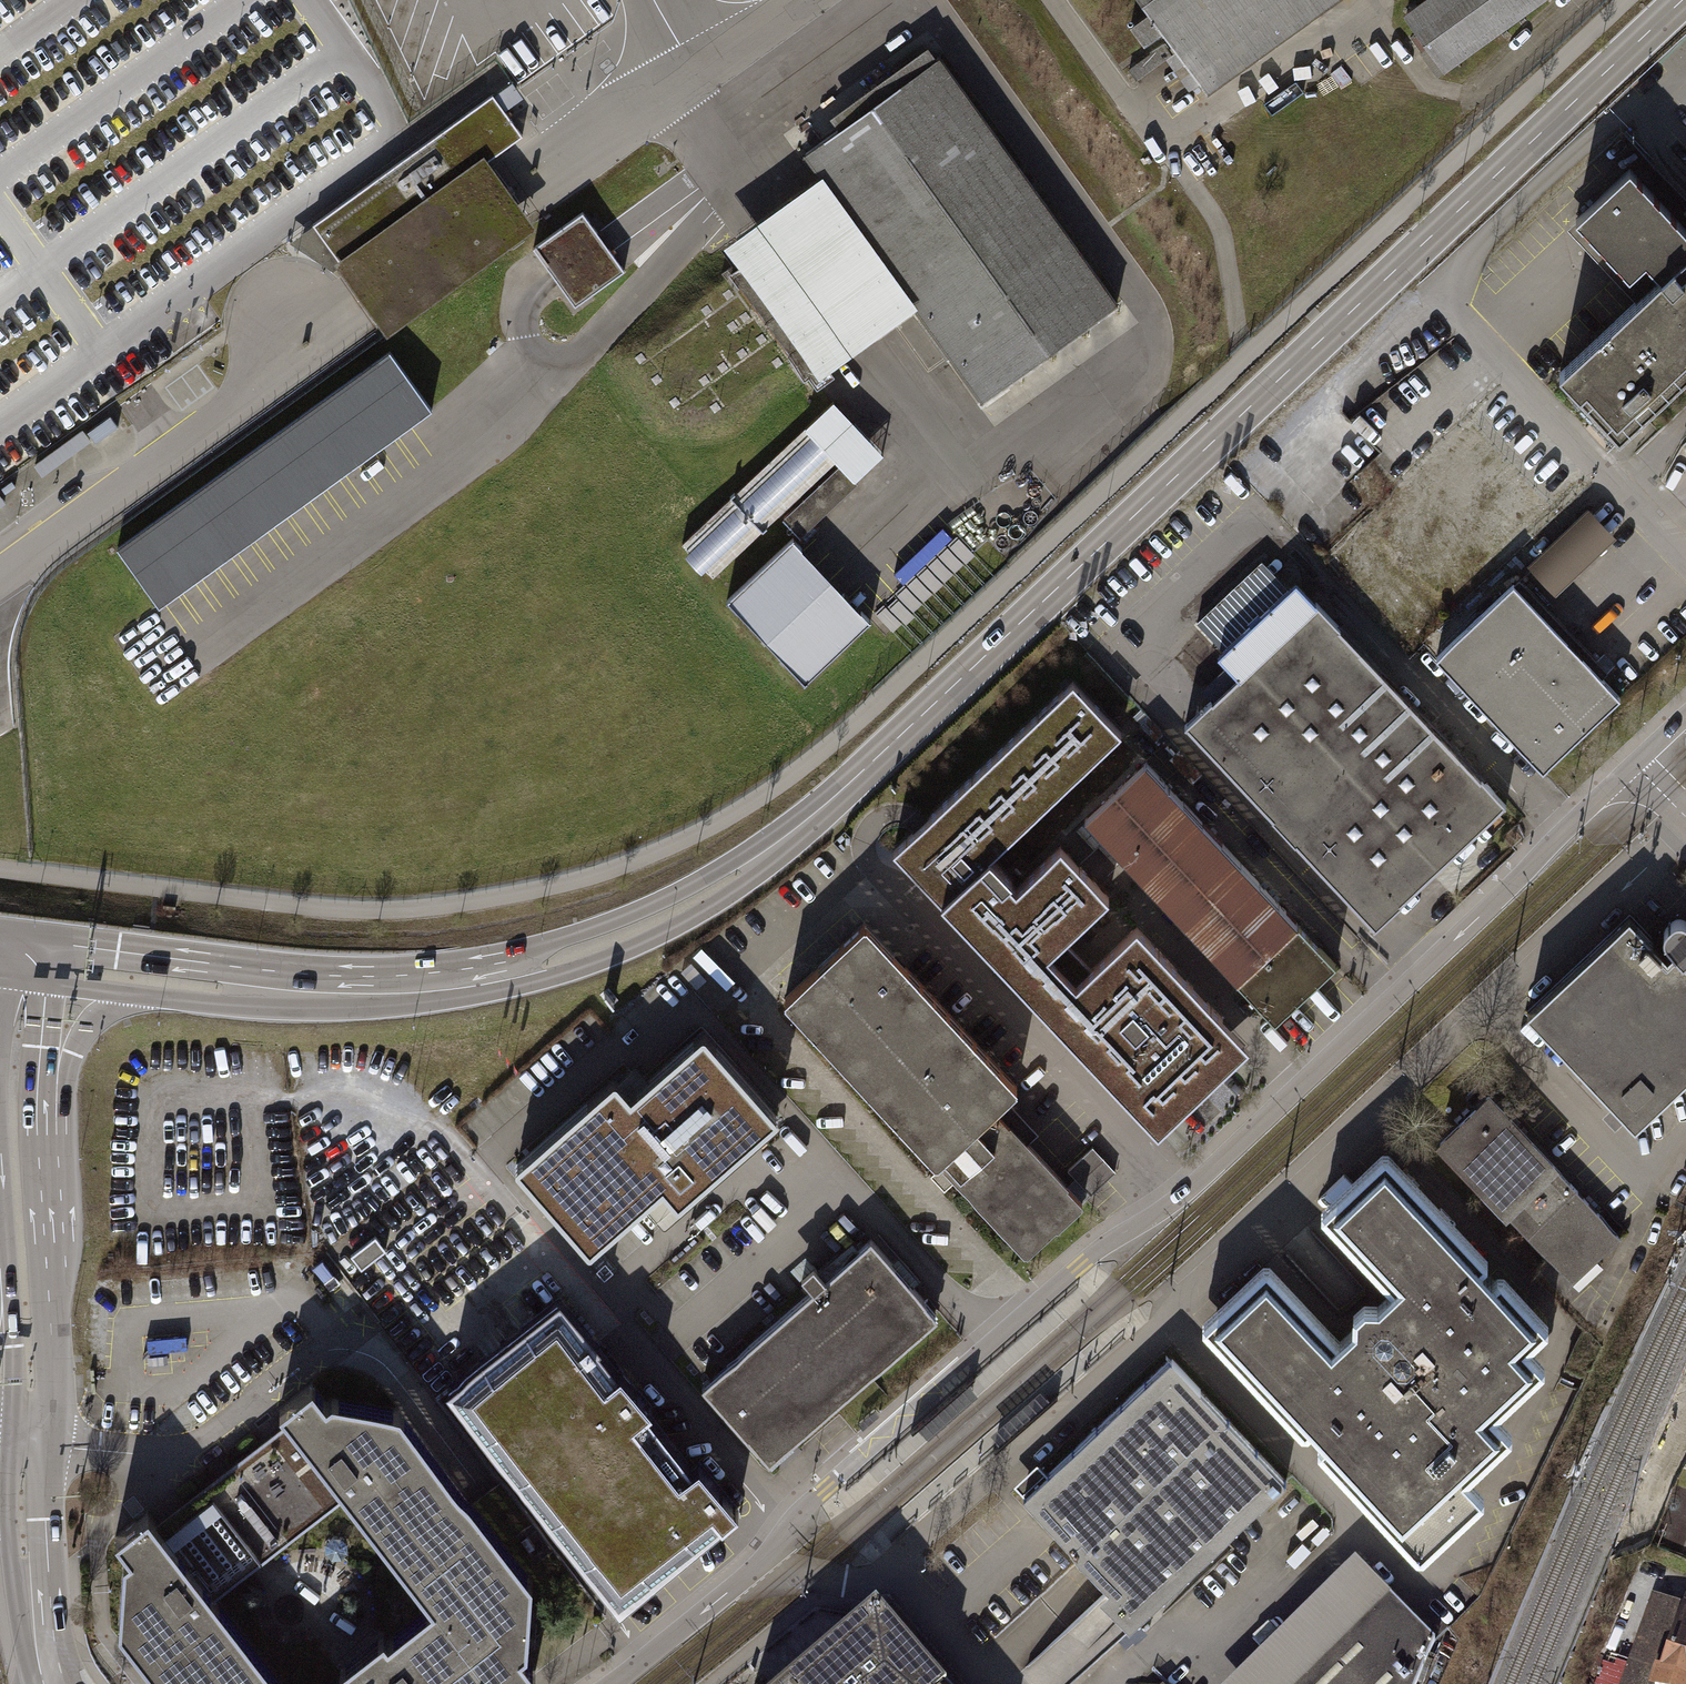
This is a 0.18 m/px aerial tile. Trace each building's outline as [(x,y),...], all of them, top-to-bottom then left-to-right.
[(1149,12),(1130,26),(1144,46),(1163,32),(1207,93),(1335,0),(1140,0),(1149,12)] [(1406,16),(1445,69),(1541,0),(1427,0),(1406,16)] [(838,130),(805,154),(820,176),(915,307),(983,400),(1016,376),(1114,305),(1117,304),(939,57),(936,59),(838,130)] [(418,147),(312,224),(313,225),(341,264),(342,265),(345,263),(348,267),(364,256),(361,251),(488,160),(522,135),(493,94),(427,141),(418,147)] [(341,264),(338,266),(356,292),(370,311),(388,335),(537,227),(520,204),(505,183),(488,160),(361,251),(364,256),(348,267),(345,263),(342,265),(341,264)] [(1685,376),(1685,237),(1629,175),(1570,229),(1624,287),(1645,269),(1661,286),(1557,382),(1613,443),(1685,376)] [(820,176),(723,246),(740,268),(746,264),(825,373),(915,307),(820,176)] [(582,212),(533,248),(575,306),(591,294),(624,270),(589,222),(582,212)] [(740,268),(731,275),(792,360),(804,377),(809,374),(817,385),(828,377),(825,373),(746,264),(740,268)] [(389,351),(201,487),(117,548),(159,605),(338,476),(431,409),(389,351)] [(833,401),(805,428),(836,460),(840,465),(854,480),(883,453),(833,401)] [(118,426),(110,416),(87,432),(95,443),(118,426)] [(713,577),(836,460),(805,428),(682,544),(713,577)] [(42,475),(89,440),(81,430),(34,464),(42,475)] [(857,483),(854,480),(840,465),(783,518),(800,536),(857,483)] [(1527,563),(1555,593),(1616,535),(1589,506),(1527,563)] [(873,613),(891,631),(946,579),(974,553),(956,535),(873,613)] [(870,621),(867,618),(792,538),(727,600),(805,682),(867,623),(870,621)] [(1502,802),(1294,580),(1213,654),(1235,677),(1182,727),(1368,926),(1502,802)] [(1546,775),(1620,703),(1514,593),(1439,666),(1546,775)] [(1112,723),(1066,675),(885,845),(1152,1126),(1244,1039),(1128,916),(1067,974),(1041,947),(1103,889),(1052,834),(1006,877),(979,849),(1112,723)] [(1267,1015),(1329,958),(1142,757),(1080,814),(1267,1015)] [(1011,1081),(857,915),(777,992),(930,1153),(987,1102),(1011,1081)] [(1527,1023),(1635,1137),(1685,1089),(1685,933),(1682,930),(1665,934),(1659,946),(1676,960),(1666,969),(1627,928),(1527,1023)] [(513,1176),(585,1258),(656,1196),(672,1214),(772,1127),(698,1043),(623,1108),(609,1092),(513,1176)] [(1563,1280),(1612,1235),(1482,1096),(1434,1141),(1563,1280)] [(1019,1248),(1078,1200),(1054,1175),(987,1102),(930,1153),(1019,1248)] [(1054,1175),(1078,1200),(1112,1170),(1089,1145),(1054,1175)] [(1260,1276),(1208,1327),(1419,1545),(1468,1495),(1472,1486),(1453,1468),(1498,1430),(1475,1411),(1531,1361),(1509,1340),(1529,1320),(1378,1165),(1326,1215),(1390,1279),(1369,1299),(1354,1298),(1343,1308),(1345,1321),(1322,1347),(1260,1276)] [(868,1247),(701,1393),(768,1469),(935,1322),(868,1247)] [(601,1394),(553,1336),(470,1405),(631,1600),(733,1515),(696,1470),(675,1488),(626,1429),(640,1417),(613,1385),(601,1394)] [(1162,1365),(1020,1502),(1111,1596),(1106,1601),(1132,1627),(1279,1485),(1162,1365)] [(279,1409),(288,1420),(343,1492),(429,1604),(385,1638),(381,1633),(335,1668),(339,1672),(323,1683),(518,1683),(535,1671),(521,1653),(527,1649),(531,1578),(399,1409),(331,1397),(325,1401),(312,1383),(279,1409)] [(288,1420),(156,1524),(208,1592),(343,1492),(288,1420)] [(208,1592),(156,1524),(147,1513),(116,1537),(129,1554),(123,1559),(118,1629),(161,1683),(278,1683),(208,1592)] [(1349,1563),(1222,1683),(1412,1683),(1431,1640),(1349,1563)] [(1654,1595),(1623,1683),(1685,1683),(1685,1606),(1654,1595)] [(870,1616),(792,1683),(930,1683),(870,1616)]
